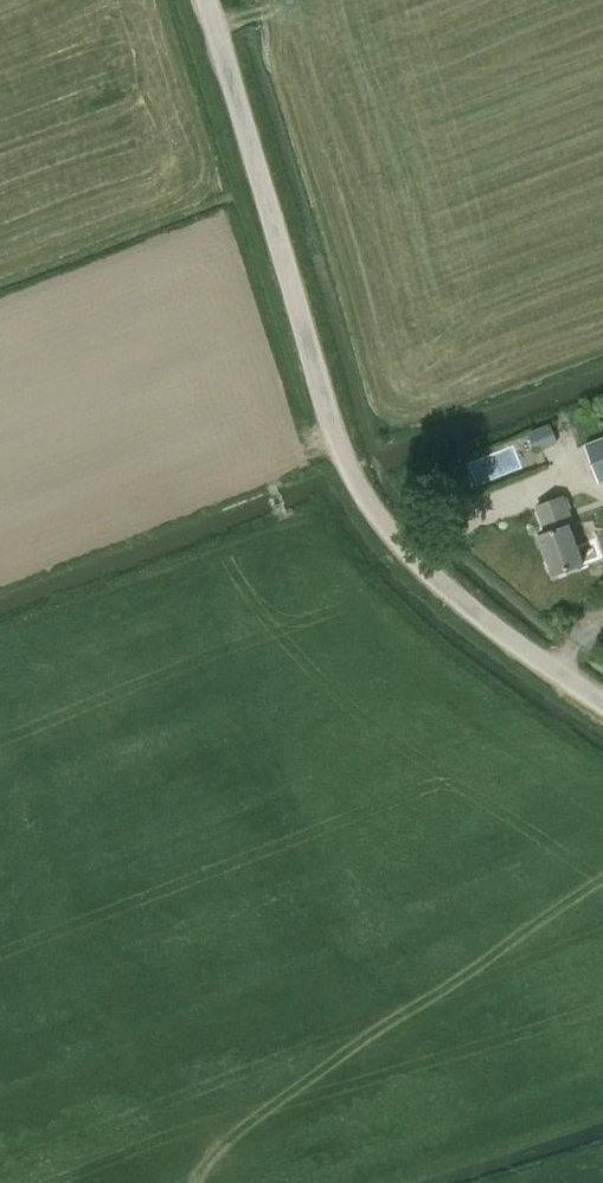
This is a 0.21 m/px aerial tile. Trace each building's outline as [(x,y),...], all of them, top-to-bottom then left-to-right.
[(550,426),(534,432),(541,448),(557,442),(550,426)] [(602,482),(602,438),(584,445),(599,483),(602,482)] [(569,511),(564,497),(537,507),(547,534),(540,537),(554,575),(583,564),(569,526),(564,528),(559,514),(569,511)]
